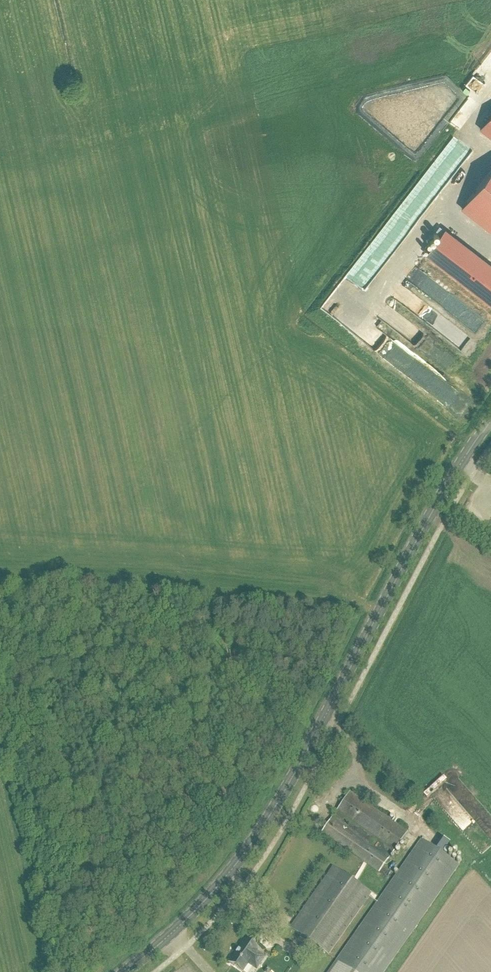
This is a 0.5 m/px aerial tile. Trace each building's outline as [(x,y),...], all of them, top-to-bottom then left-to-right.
[(479,126),(490,135),(490,111),(479,126)] [(449,125),(454,114),(449,112),(444,123),(449,125)] [(456,164),(465,163),(463,150),(454,152),(456,164)] [(461,208),(490,231),(490,168),(461,208)] [(444,229),(426,253),(490,303),(490,265),(444,229)] [(383,246),(352,288),(363,295),(393,254),(383,246)] [(336,326),(353,311),(344,301),(327,316),(336,326)] [(420,311),(415,317),(422,323),(427,317),(420,311)] [(385,318),(382,323),(391,328),(394,323),(385,318)] [(420,355),(446,378),(456,368),(430,344),(420,355)] [(477,515),(485,505),(476,498),(468,507),(477,515)] [(465,523),(469,515),(465,513),(461,521),(465,523)] [(490,824),(490,823),(452,775),(439,786),(476,829),(477,828),(481,832),(490,824)] [(336,812),(331,818),(322,832),(380,872),(388,861),(408,832),(349,792),(336,812)] [(338,960),(329,971),(385,971),(458,868),(421,842),(338,960)] [(329,955),(371,896),(332,869),(291,928),(329,955)] [(265,959),(256,953),(258,950),(246,941),(230,963),(242,971),(243,971),(248,964),(251,967),(256,966),(258,968),(265,959)]
